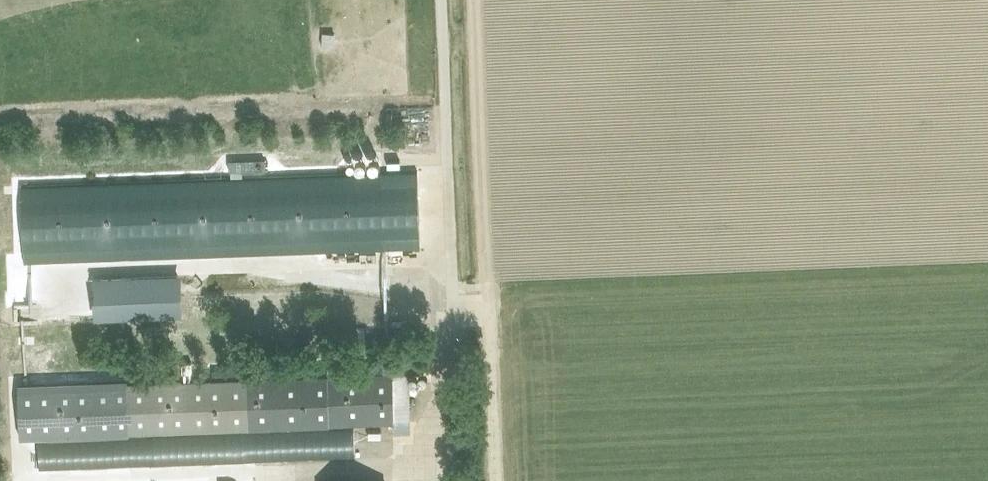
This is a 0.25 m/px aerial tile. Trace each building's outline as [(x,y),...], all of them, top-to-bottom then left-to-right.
[(21,185),(24,264),(420,249),(417,171),(266,176),(265,161),(229,162),(229,177),(21,185)] [(179,278),(94,280),(95,320),(180,318),(179,278)] [(408,372),(128,381),(127,377),(19,380),(22,435),(129,432),(155,431),(156,465),(354,459),(353,424),(409,422),(408,372)]
